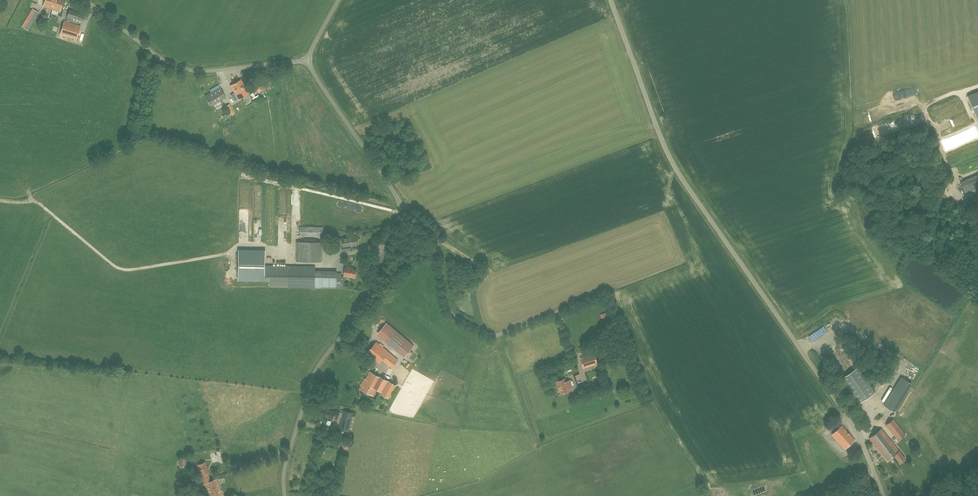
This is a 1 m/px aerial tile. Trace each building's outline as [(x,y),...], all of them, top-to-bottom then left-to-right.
[(60,11),(63,0),(45,0),(43,6),(60,11)] [(28,30),(39,12),(33,9),(22,26),(28,30)] [(66,19),(81,24),(84,14),(69,9),(66,19)] [(60,34),(76,39),(80,25),(64,20),(60,34)] [(249,93),(241,79),(230,86),(238,99),(249,93)] [(260,79),(253,85),(258,93),(266,87),(260,79)] [(220,87),(205,96),(211,106),(226,97),(220,87)] [(968,96),(977,120),(977,92),(968,96)] [(234,113),(230,104),(225,106),(229,115),(234,113)] [(960,182),(965,193),(977,188),(977,175),(960,182)] [(323,227),(300,227),(300,237),(323,237),(323,227)] [(356,240),(356,236),(342,239),(343,247),(342,247),(342,251),(351,250),(350,246),(357,245),(357,244),(358,244),(358,243),(358,240),(357,240),(356,240)] [(298,241),(298,261),(323,261),(323,241),(298,241)] [(238,280),(271,281),(271,287),(315,287),(315,266),(265,266),(265,250),(238,250),(238,280)] [(345,267),(344,276),(355,278),(355,275),(356,275),(357,275),(357,272),(356,272),(356,270),(350,269),(351,268),(345,267)] [(810,335),(813,341),(827,333),(824,327),(810,335)] [(414,346),(406,339),(398,349),(406,355),(414,346)] [(391,368),(398,360),(376,342),(367,353),(380,363),(382,360),(391,368)] [(584,368),(598,364),(594,353),(580,358),(584,368)] [(858,367),(841,379),(858,404),(875,392),(858,367)] [(374,396),(377,390),(382,393),(381,395),(389,399),(396,385),(370,371),(366,379),(365,379),(363,382),(364,383),(361,389),(374,396)] [(898,411),(913,382),(901,376),(886,405),(898,411)] [(571,380),(566,381),(565,379),(557,382),(561,394),(563,393),(564,394),(568,392),(567,391),(569,390),(568,388),(574,386),(573,385),(574,385),(573,380),(572,381),(571,380)] [(324,408),(322,416),(333,418),(333,416),(338,417),(338,416),(339,412),(331,410),(332,405),(325,404),(324,408)] [(342,417),(339,429),(349,431),(353,413),(343,410),(343,413),(342,417)] [(886,425),(898,440),(905,435),(892,420),(886,425)] [(832,435),(845,449),(855,440),(842,426),(832,435)] [(887,460),(894,455),(900,463),(905,458),(881,428),(869,438),(880,451),(887,460)] [(203,480),(204,484),(205,483),(210,481),(207,473),(208,473),(205,462),(203,463),(203,462),(199,463),(200,464),(198,465),(201,475),(200,475),(202,480),(203,480)] [(205,483),(209,495),(223,495),(217,479),(210,481),(205,483)]
